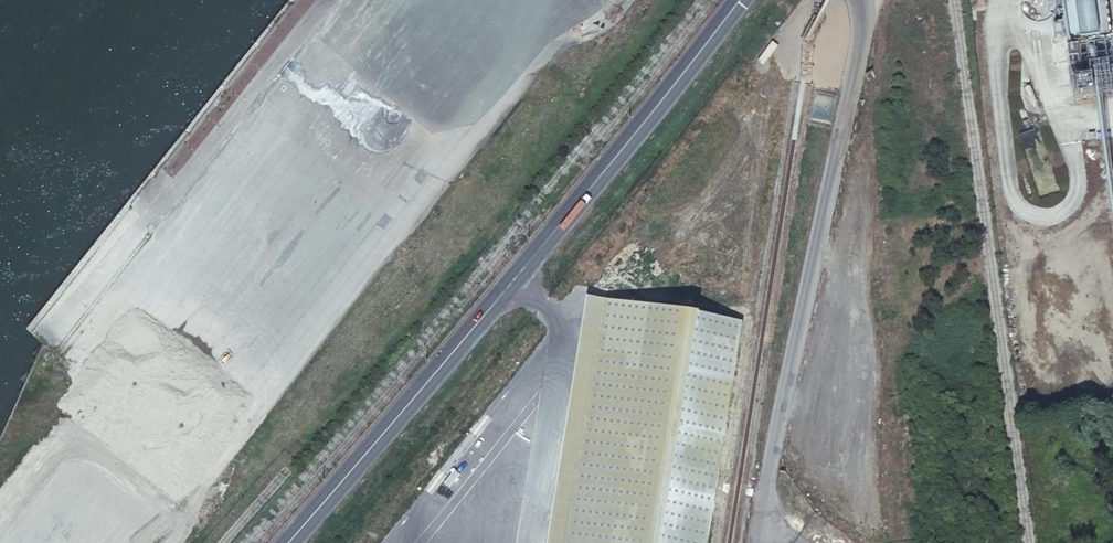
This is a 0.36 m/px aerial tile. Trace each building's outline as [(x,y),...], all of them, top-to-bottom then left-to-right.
[(1026,1),(1024,3),(1023,5),(1021,8),(1020,11),(1020,14),(1020,17),(1020,19),(1021,22),(1023,25),(1024,27),(1026,29),(1029,31),(1031,32),(1034,33),(1037,33),(1040,33),(1043,33),(1046,32),(1048,31),(1050,29),(1053,27),(1054,25),(1056,22),(1056,19),(1057,16),(1057,13),(1056,11),(1055,8),(1054,5),(1052,3),(1050,1),(1049,0),(1028,0),(1026,1)] [(1062,3),(1068,45),(1112,39),(1106,0),(1085,0),(1062,3)] [(1053,28),(1055,40),(1063,39),(1062,27),(1053,28)] [(1040,127),(1020,132),(1039,195),(1059,189),(1057,180),(1067,177),(1063,163),(1051,166),(1040,127)] [(561,542),(705,542),(741,322),(601,299),(561,542)]
